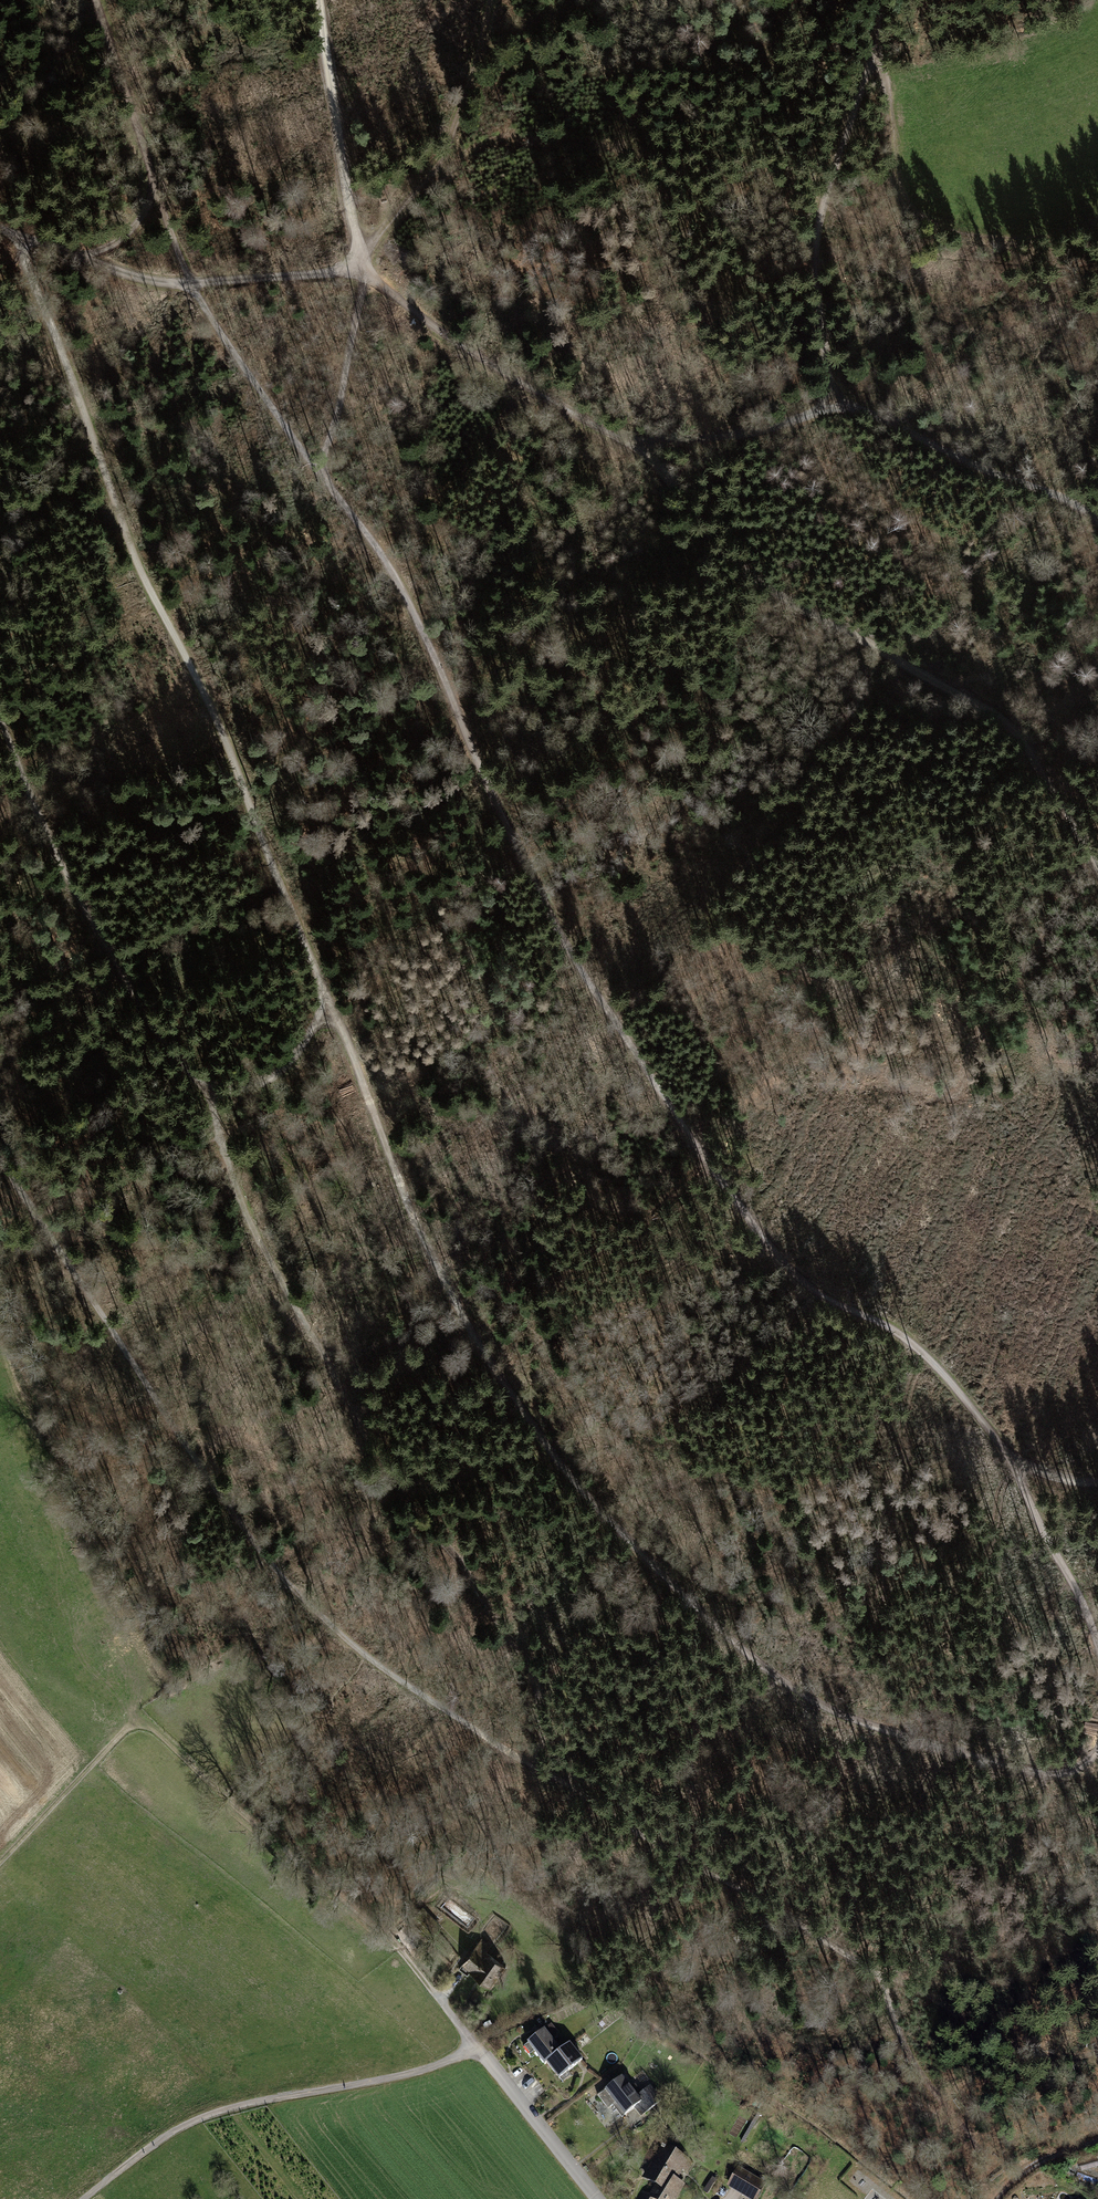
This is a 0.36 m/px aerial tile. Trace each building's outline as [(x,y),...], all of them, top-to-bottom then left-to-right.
[(482,1938),(459,1967),(467,1974),(470,1969),(491,1985),(505,1967),(485,1952),(490,1945),(482,1938)] [(557,2033),(550,2025),(545,2029),(552,2038),(557,2033)] [(544,2030),(528,2042),(544,2064),(547,2062),(561,2051),(544,2030)] [(561,2051),(547,2062),(559,2078),(582,2060),(569,2044),(561,2051)] [(621,2077),(598,2096),(608,2109),(615,2103),(625,2115),(638,2105),(645,2114),(661,2100),(650,2086),(641,2093),(634,2084),(630,2088),(621,2077)] [(678,2190),(679,2183),(673,2179),(674,2176),(677,2178),(683,2169),(686,2171),(691,2163),(658,2143),(653,2151),(660,2155),(646,2177),(657,2184),(654,2190),(653,2196),(643,2191),(638,2198),(672,2198),(678,2190)] [(1078,2160),(1081,2168),(1097,2164),(1097,2162),(1097,2160),(1097,2156),(1097,2157),(1097,2156),(1095,2156),(1095,2155),(1078,2160)] [(738,2171),(731,2182),(732,2186),(750,2197),(753,2196),(760,2185),(760,2181),(741,2170),(738,2171)]
